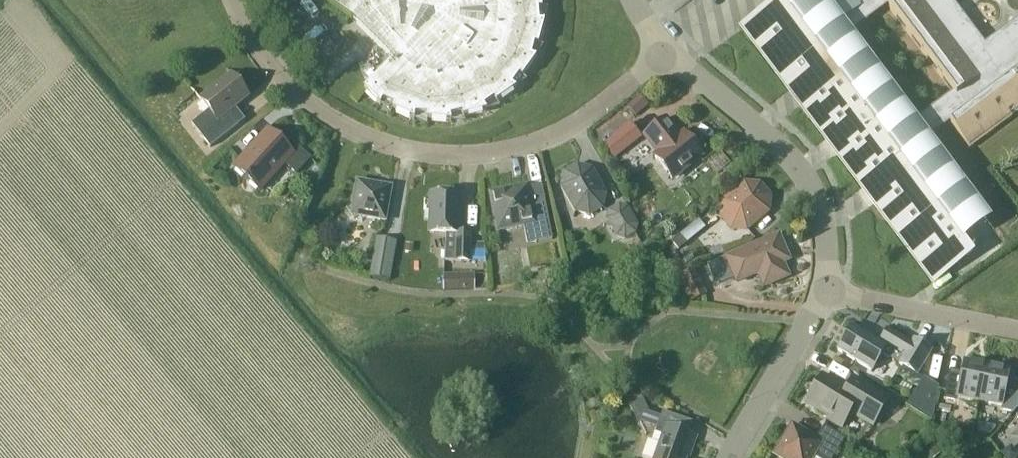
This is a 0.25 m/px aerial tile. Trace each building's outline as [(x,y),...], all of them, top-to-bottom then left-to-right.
[(544,22),(543,22),(539,22),(538,10),(542,9),(541,9),(541,0),(325,0),(352,19),(352,18),(393,60),(364,89),(366,91),(380,106),(380,105),(381,105),(380,104),(382,101),(394,106),(392,110),(414,120),(414,119),(415,115),(427,116),(427,120),(451,122),(451,121),(450,121),(450,117),(462,114),(463,117),(486,111),(486,110),(485,110),(483,107),(494,99),(496,103),(496,102),(516,89),(515,88),(514,88),(512,85),(519,75),(522,77),(536,58),(535,57),(534,58),(531,56),(534,44),(538,45),(544,22)] [(742,26),(933,280),(973,251),(942,210),(966,192),(927,139),(910,117),(848,33),(839,21),(866,0),(777,0),(742,26)] [(839,21),(848,33),(883,7),(945,91),(910,117),(927,139),(950,122),(970,149),(1017,113),(1017,19),(984,44),(951,0),(866,0),(839,21)] [(231,75),(200,99),(208,110),(191,124),(210,147),(238,125),(228,112),(248,96),(231,75)] [(636,116),(649,106),(641,95),(628,106),(636,116)] [(654,157),(672,178),(701,155),(684,133),(679,137),(664,118),(644,134),(659,153),(654,157)] [(642,137),(630,122),(609,138),(621,154),(642,137)] [(296,173),(310,158),(294,144),(289,150),(267,130),(234,167),(259,190),(284,163),(296,173)] [(601,207),(605,193),(591,169),(577,165),(564,172),(561,186),(575,211),(589,215),(601,207)] [(385,221),(391,187),(357,181),(352,208),(349,211),(354,218),(358,216),(385,221)] [(759,185),(744,184),(723,202),(721,217),(731,228),(746,229),(757,220),(757,214),(768,205),(768,196),(759,185)] [(527,243),(552,239),(544,197),(530,199),(527,186),(489,193),(497,231),(523,226),(527,243)] [(469,262),(470,233),(457,232),(458,194),(432,193),(430,232),(445,233),(444,261),(469,262)] [(636,225),(627,207),(619,205),(609,211),(607,219),(616,236),(624,238),(634,232),(636,225)] [(680,235),(687,243),(706,228),(699,220),(680,235)] [(724,280),(744,272),(751,275),(757,273),(763,286),(788,276),(782,262),(789,260),(778,235),(707,265),(713,279),(724,280)] [(397,241),(376,237),(369,277),(390,281),(397,241)] [(709,250),(713,258),(723,253),(720,246),(709,250)] [(471,248),(471,262),(486,262),(486,247),(471,248)] [(444,291),(475,290),(474,274),(464,274),(443,274),(444,281),(444,291)] [(882,353),(898,363),(916,374),(931,350),(913,339),(910,343),(887,328),(879,342),(851,325),(837,350),(871,371),(882,353)] [(979,400),(985,364),(964,360),(962,372),(949,369),(944,398),(956,401),(957,396),(979,400)] [(985,364),(979,400),(1001,405),(1000,410),(1013,412),(1017,407),(1017,383),(1007,381),(1009,369),(985,364)] [(828,416),(826,418),(841,427),(850,411),(872,424),(888,398),(853,377),(845,389),(821,374),(805,402),(828,416)] [(646,420),(649,413),(642,400),(630,405),(639,423),(646,420)] [(689,448),(691,449),(696,436),(688,433),(692,422),(662,411),(652,440),(647,439),(641,456),(648,457),(686,457),(689,448)] [(791,424),(773,454),(780,457),(811,457),(813,455),(817,457),(832,457),(844,438),(823,425),(815,438),(791,424)] [(928,457),(934,457),(940,453),(930,440),(920,447),(928,457)] [(898,457),(899,457),(909,457),(915,449),(906,444),(898,457)] [(1002,451),(1006,457),(1012,457),(1017,454),(1011,445),(1002,451)]
